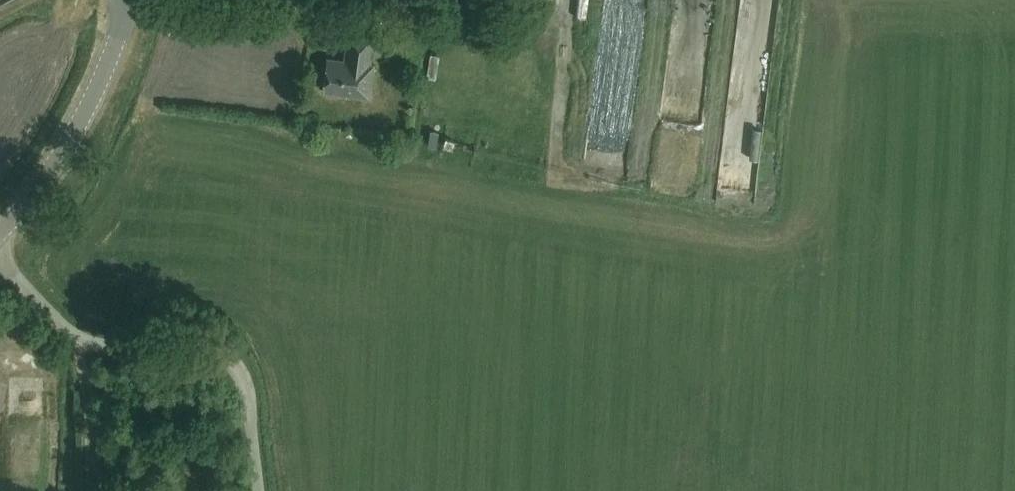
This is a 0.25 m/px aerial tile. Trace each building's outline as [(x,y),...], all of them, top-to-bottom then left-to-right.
[(373,36),(349,33),(347,49),(355,50),(354,62),(328,58),(324,90),(369,96),(373,64),(366,63),(367,51),(371,52),(373,36)]
